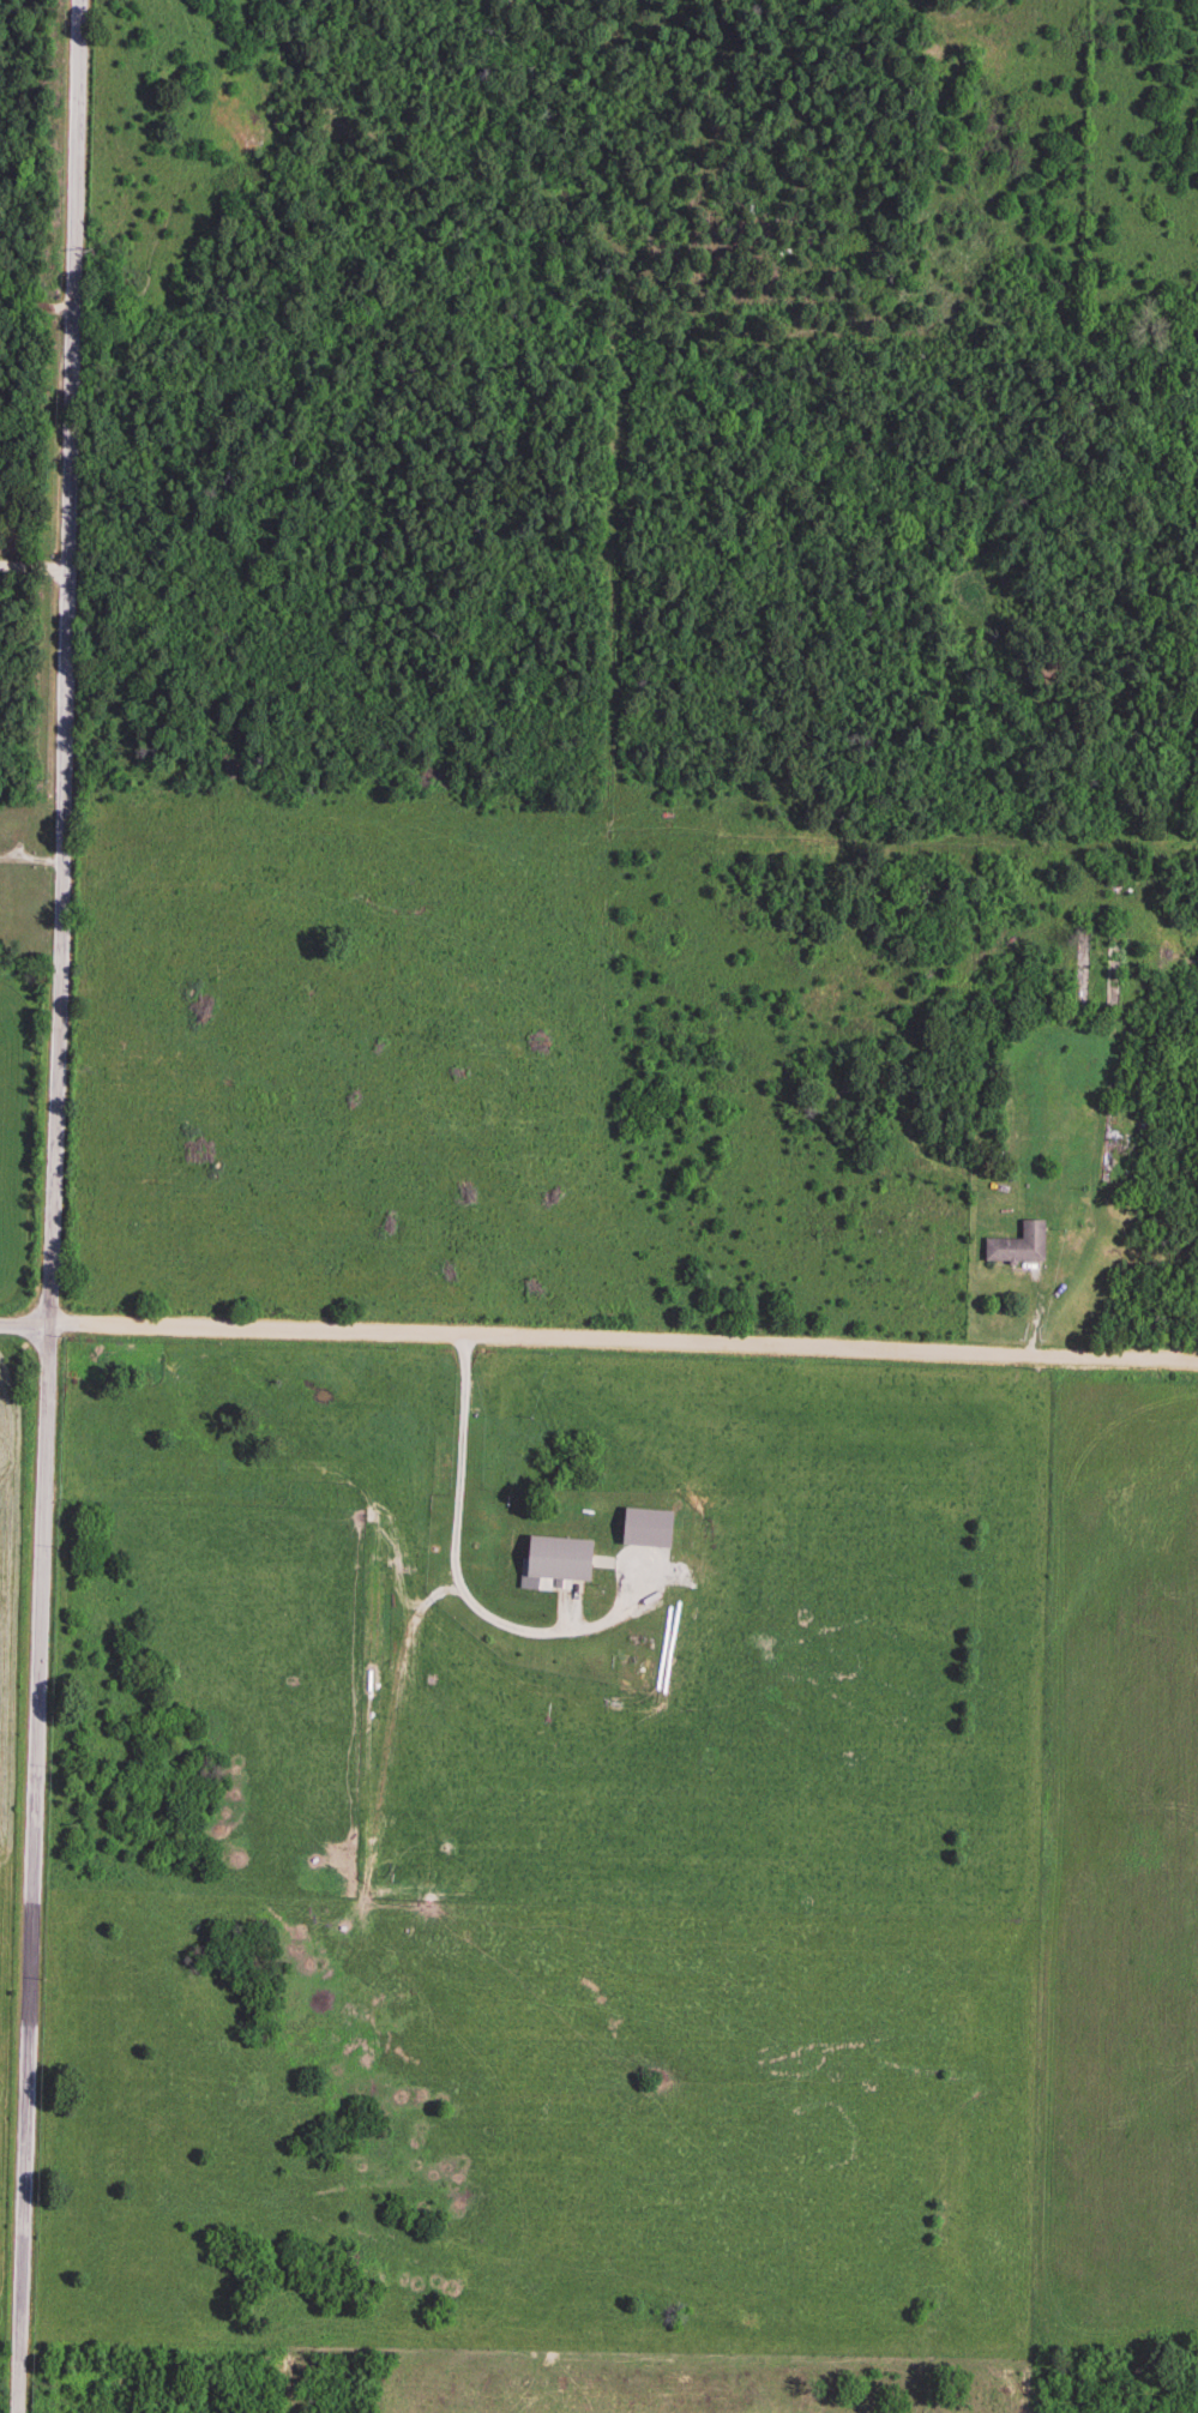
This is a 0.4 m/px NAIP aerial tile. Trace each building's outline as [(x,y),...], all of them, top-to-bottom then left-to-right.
[(1040,1222),(1018,1222),(1018,1241),(981,1241),(981,1263),(1040,1263),(1040,1222)] [(537,1536),(555,1536),(555,1521),(537,1521),(537,1536)]
